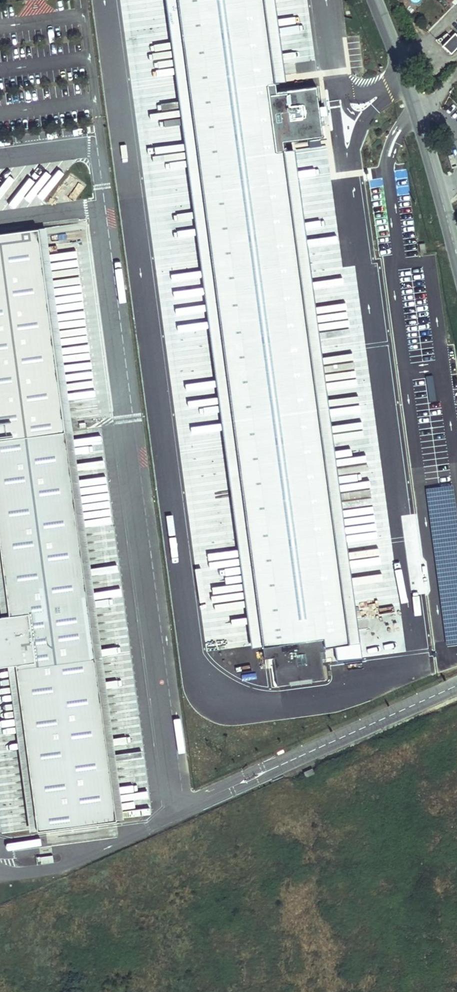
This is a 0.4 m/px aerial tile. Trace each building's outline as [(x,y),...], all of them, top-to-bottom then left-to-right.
[(251,647),(261,646),(262,659),(275,657),(278,685),(326,679),(322,647),(348,644),(350,655),(362,654),(360,643),(294,141),(323,137),(316,87),(275,92),(274,83),(286,82),(275,0),(166,0),(251,647)] [(449,55),(456,47),(456,36),(452,31),(439,43),(449,55)] [(0,233),(0,606),(1,615),(0,615),(0,666),(9,665),(31,832),(125,820),(45,227),(0,233)] [(454,486),(427,489),(442,646),(456,644),(456,516),(454,486)]
